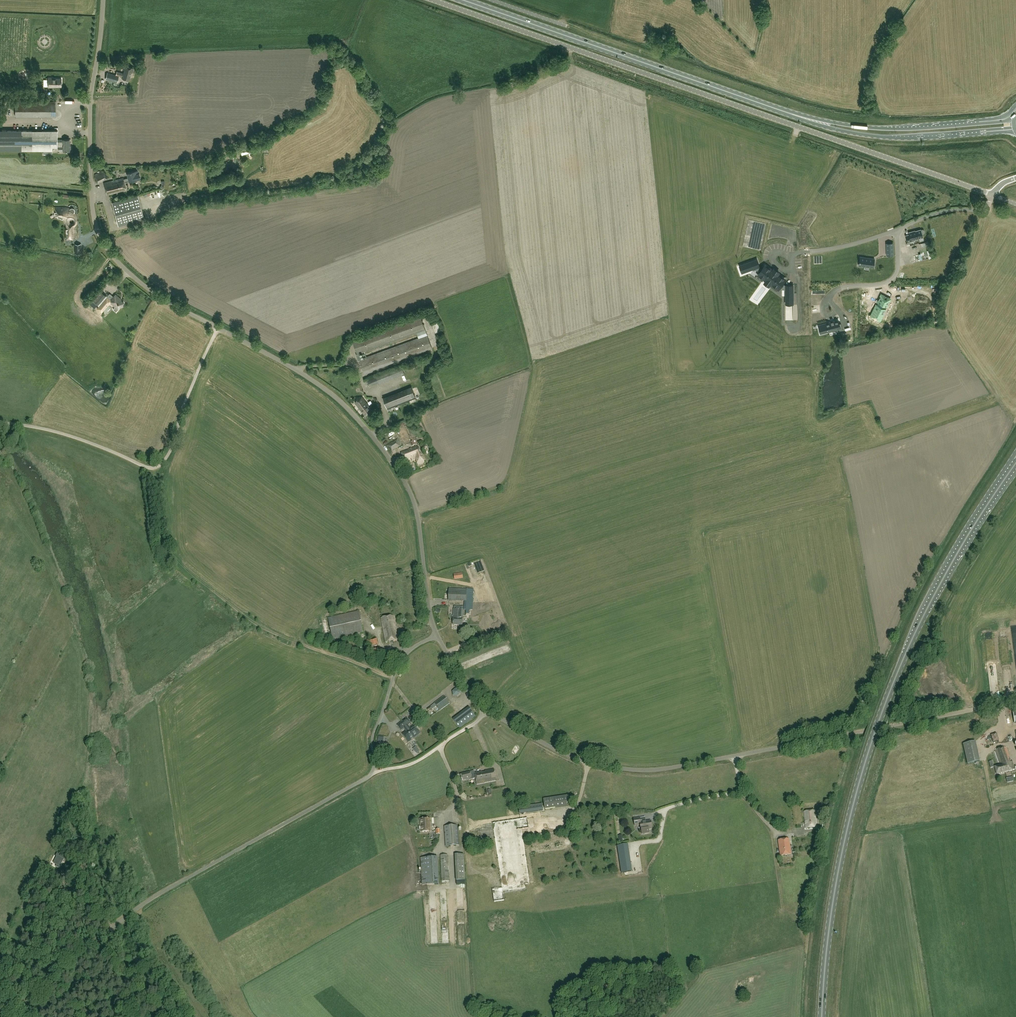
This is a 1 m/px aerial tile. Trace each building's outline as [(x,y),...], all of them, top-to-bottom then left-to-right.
[(129,80),(131,71),(132,72),(133,67),(124,65),(123,70),(124,70),(124,73),(117,71),(116,75),(107,72),(105,79),(117,83),(119,76),(123,77),(122,78),(129,80)] [(48,78),(47,87),(51,87),(51,86),(61,86),(61,78),(52,78),(48,78)] [(15,116),(55,116),(55,101),(15,101),(15,116)] [(63,139),(57,139),(57,130),(0,130),(0,150),(52,150),(52,147),(57,147),(58,147),(58,151),(63,150),(71,150),(71,145),(70,145),(69,139),(63,139)] [(133,181),(133,180),(140,178),(138,170),(127,173),(128,178),(124,179),(123,178),(104,182),(107,195),(126,190),(124,182),(130,180),(130,182),(133,181)] [(94,175),(97,183),(107,179),(105,172),(103,171),(94,175)] [(111,202),(118,225),(144,218),(138,194),(111,202)] [(75,215),(74,212),(74,211),(74,210),(72,209),(71,209),(70,209),(67,208),(63,208),(54,208),(54,215),(56,215),(59,216),(62,217),(64,218),(66,221),(67,223),(67,239),(73,239),(73,231),(74,231),(74,229),(73,228),(74,226),(75,224),(73,223),(72,223),(70,223),(69,222),(69,221),(69,219),(70,218),(72,218),(73,219),(74,220),(76,220),(76,217),(75,215)] [(922,229),(921,230),(913,232),(913,231),(909,232),(909,235),(906,236),(908,242),(915,240),(915,239),(923,237),(922,234),(923,233),(924,233),(924,232),(924,230),(923,230),(922,229)] [(859,265),(873,267),(875,259),(860,256),(859,265)] [(757,259),(739,265),(742,271),(753,267),(760,272),(761,272),(759,275),(765,279),(766,277),(773,282),(772,284),(778,288),(779,286),(780,286),(786,290),(789,290),(789,296),(786,296),(786,303),(793,303),(793,285),(786,285),(783,283),(782,282),(784,279),(777,274),(777,275),(772,271),(765,266),(763,269),(759,266),(757,259)] [(100,290),(92,299),(98,304),(100,306),(103,302),(106,298),(107,297),(107,296),(100,290)] [(891,298),(882,293),(873,312),(882,316),(891,298)] [(116,294),(110,299),(107,297),(106,298),(103,302),(105,303),(107,303),(109,301),(114,307),(115,306),(118,309),(120,306),(123,307),(123,306),(122,304),(124,303),(120,300),(120,298),(116,294)] [(356,354),(358,361),(359,360),(364,373),(432,348),(427,335),(425,329),(420,316),(352,341),(357,353),(356,354)] [(836,331),(842,329),(841,322),(839,323),(838,319),(823,323),(825,332),(836,329),(836,331)] [(401,365),(376,376),(378,383),(379,384),(405,374),(401,365)] [(375,375),(367,378),(370,386),(378,383),(376,376),(375,375)] [(383,398),(388,411),(393,409),(392,407),(416,398),(412,387),(383,398)] [(362,397),(356,397),(357,400),(354,402),(365,416),(372,410),(362,397)] [(393,443),(393,442),(387,446),(392,455),(397,452),(396,450),(402,445),(398,439),(395,441),(393,443)] [(418,447),(401,453),(405,464),(416,460),(418,465),(424,463),(418,447)] [(449,588),(448,601),(464,602),(464,610),(472,610),(472,603),(472,602),(470,602),(471,589),(466,589),(449,588)] [(368,595),(361,597),(362,603),(370,601),(368,595)] [(453,609),(453,625),(463,626),(463,610),(463,607),(454,606),(454,609),(453,609)] [(328,618),(333,639),(364,632),(359,611),(328,618)] [(381,618),(385,643),(398,640),(394,616),(381,618)] [(377,638),(366,640),(371,660),(381,658),(377,638)] [(456,688),(453,691),(453,696),(457,697),(461,694),(461,690),(456,688)] [(444,696),(434,703),(440,711),(449,704),(444,696)] [(468,708),(453,719),(459,728),(475,716),(468,708)] [(408,725),(410,723),(407,718),(402,722),(414,738),(420,733),(414,725),(409,729),(409,728),(409,727),(408,725)] [(402,722),(398,725),(401,730),(404,728),(405,730),(406,730),(407,731),(402,734),(408,742),(414,738),(402,722)] [(491,722),(482,728),(485,734),(495,728),(491,722)] [(975,741),(963,744),(967,764),(980,761),(975,741)] [(514,745),(510,750),(514,754),(519,748),(514,745)] [(496,747),(490,750),(494,755),(499,752),(496,747)] [(1000,765),(995,767),(997,775),(1015,769),(1012,761),(1011,762),(1006,747),(995,751),(1000,765)] [(502,750),(495,757),(501,763),(508,755),(502,750)] [(517,757),(512,769),(522,773),(527,762),(517,757)] [(537,758),(536,761),(534,760),(532,763),(546,772),(549,766),(537,758)] [(528,765),(524,772),(534,778),(538,771),(528,765)] [(553,769),(552,779),(565,781),(565,773),(564,773),(565,769),(560,768),(560,770),(553,769)] [(470,772),(461,774),(463,781),(469,779),(470,780),(475,779),(477,784),(496,780),(494,769),(485,771),(485,772),(482,773),(482,771),(475,773),(474,771),(470,772)] [(570,805),(569,795),(543,799),(545,809),(570,805)] [(542,804),(518,807),(519,814),(543,810),(542,804)] [(815,811),(804,812),(806,828),(816,827),(815,811)] [(528,857),(525,829),(536,828),(535,818),(521,819),(522,829),(516,830),(516,832),(513,832),(512,828),(505,829),(505,832),(508,832),(509,837),(507,837),(508,842),(505,842),(507,854),(513,853),(514,858),(519,858),(520,858),(528,857)] [(640,825),(641,831),(642,834),(649,833),(648,830),(652,829),(651,821),(641,822),(640,818),(634,819),(635,826),(640,825)] [(431,832),(430,819),(420,819),(421,832),(431,832)] [(459,845),(458,826),(444,827),(446,846),(459,845)] [(778,839),(780,855),(790,854),(789,838),(778,839)] [(617,846),(621,873),(631,871),(627,844),(617,846)] [(65,857),(57,853),(56,856),(57,857),(53,863),(56,865),(55,867),(60,869),(62,865),(61,865),(63,860),(64,860),(65,857)] [(465,880),(464,854),(455,855),(457,881),(465,880)] [(441,855),(442,882),(449,881),(448,855),(441,855)] [(439,884),(438,858),(421,858),(422,885),(439,884)] [(494,888),(494,902),(505,902),(504,887),(494,888)]
